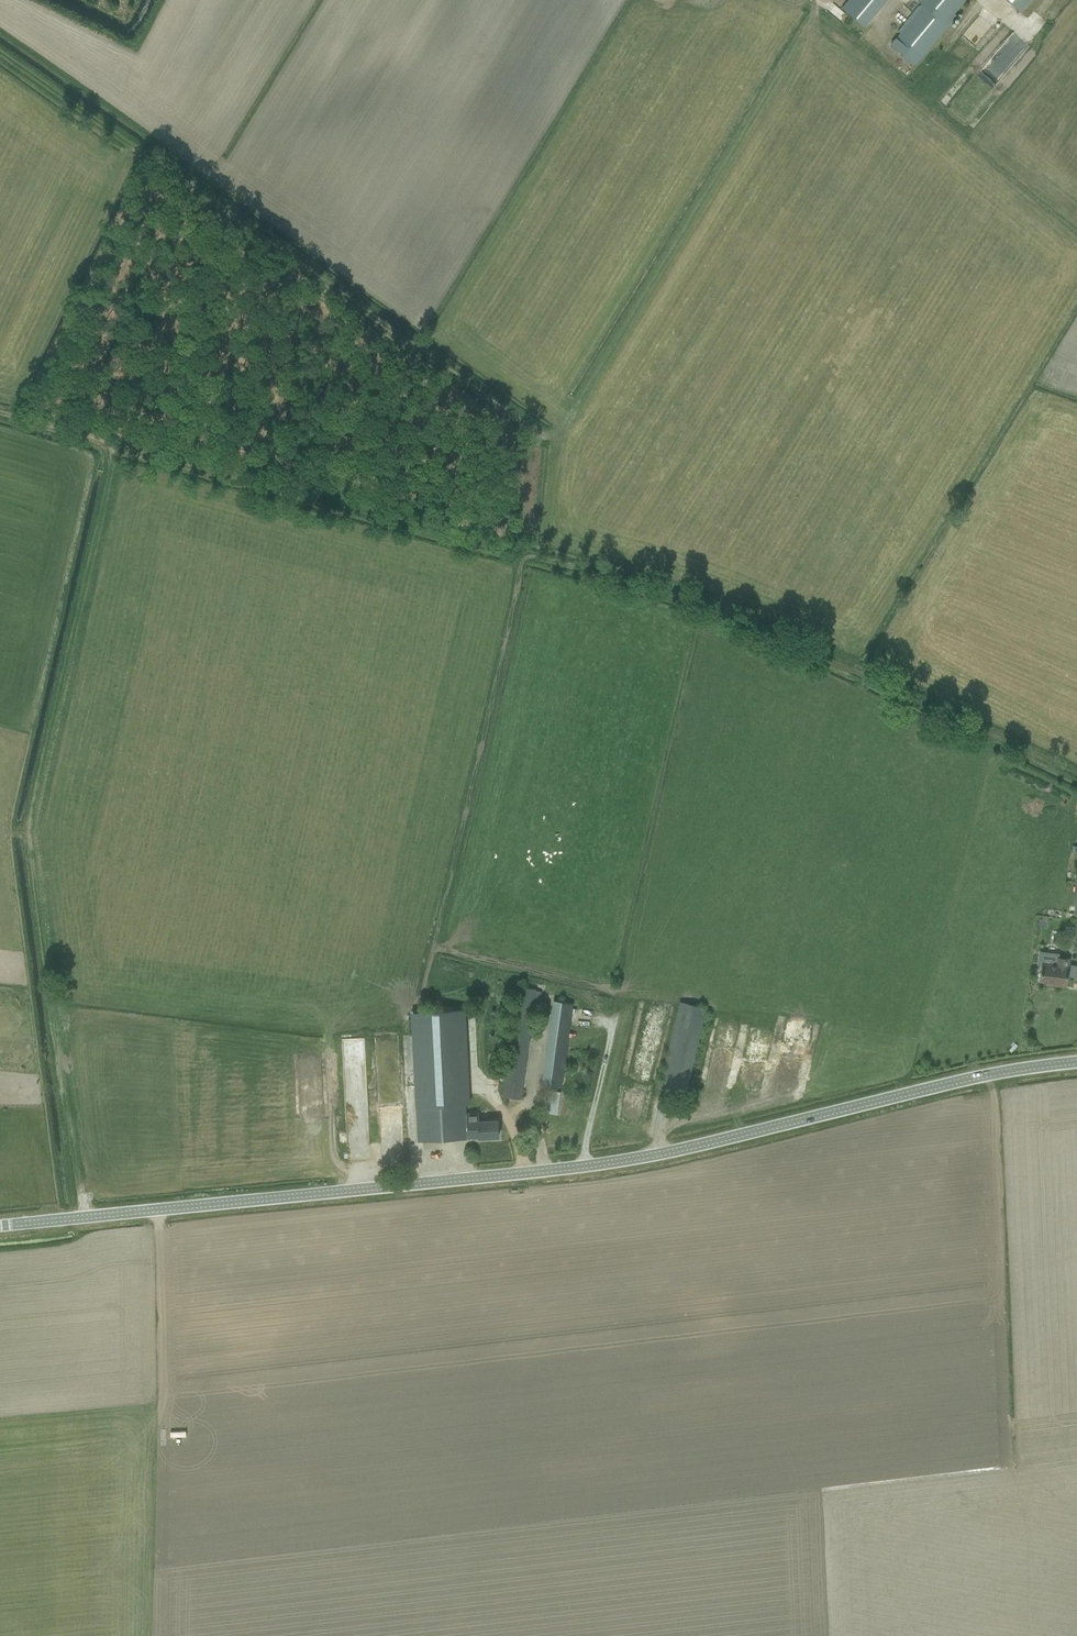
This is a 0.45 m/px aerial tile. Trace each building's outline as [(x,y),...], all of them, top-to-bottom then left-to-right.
[(842,8),(865,27),(887,0),(849,0),(842,8)] [(919,1),(924,5),(891,45),(915,65),(957,15),(955,13),(966,0),(919,0),(919,1)] [(1021,12),(1031,0),(1006,0),(1021,12)] [(1040,951),(1038,964),(1042,964),(1040,981),(1054,983),(1054,985),(1066,987),(1067,976),(1075,977),(1076,966),(1069,965),(1069,959),(1059,958),(1059,954),(1040,951)] [(502,1096),(521,1099),(533,1007),(541,1008),(543,998),(540,997),(540,991),(535,991),(536,989),(521,987),(517,986),(502,1096)] [(659,1089),(685,1095),(688,1084),(706,1007),(681,1001),(661,1078),(659,1089)] [(463,1033),(414,1035),(418,1130),(419,1141),(467,1138),(467,1137),(479,1136),(479,1138),(499,1137),(498,1126),(498,1117),(479,1118),(479,1112),(467,1113),(467,1122),(464,1122),(463,1112),(462,1079),(465,1079),(463,1033)] [(544,1071),(543,1084),(561,1086),(562,1073),(544,1071)] [(557,1114),(561,1091),(548,1089),(545,1112),(557,1114)]
